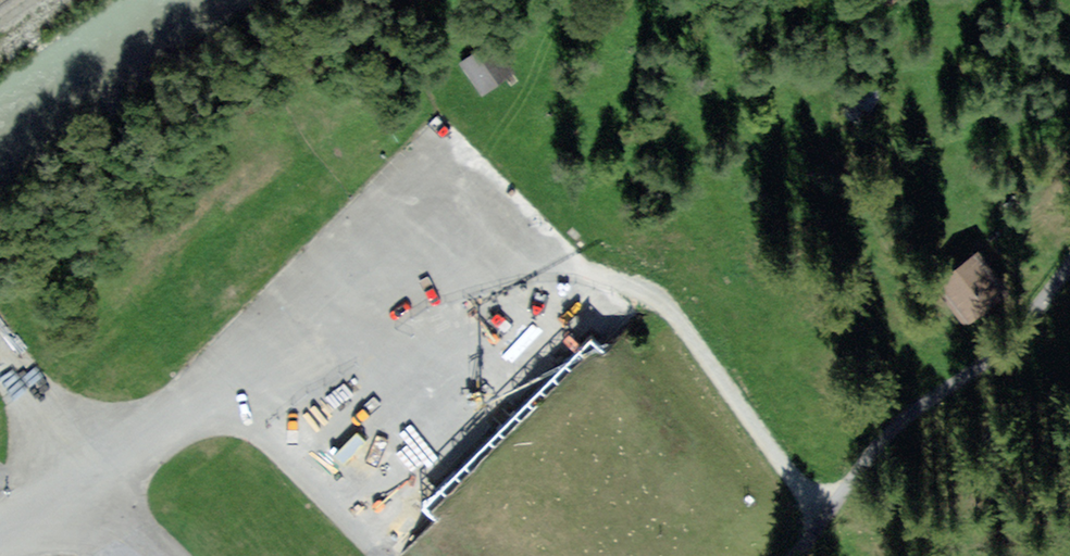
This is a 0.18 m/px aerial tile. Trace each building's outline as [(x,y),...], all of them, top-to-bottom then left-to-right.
[(467,66),(485,90),(507,73),(489,49),(467,66)] [(964,259),(941,278),(968,309),(1004,279),(977,248),(964,259)] [(398,554),(400,555),(691,555),(784,463),(636,316),(398,554)]
